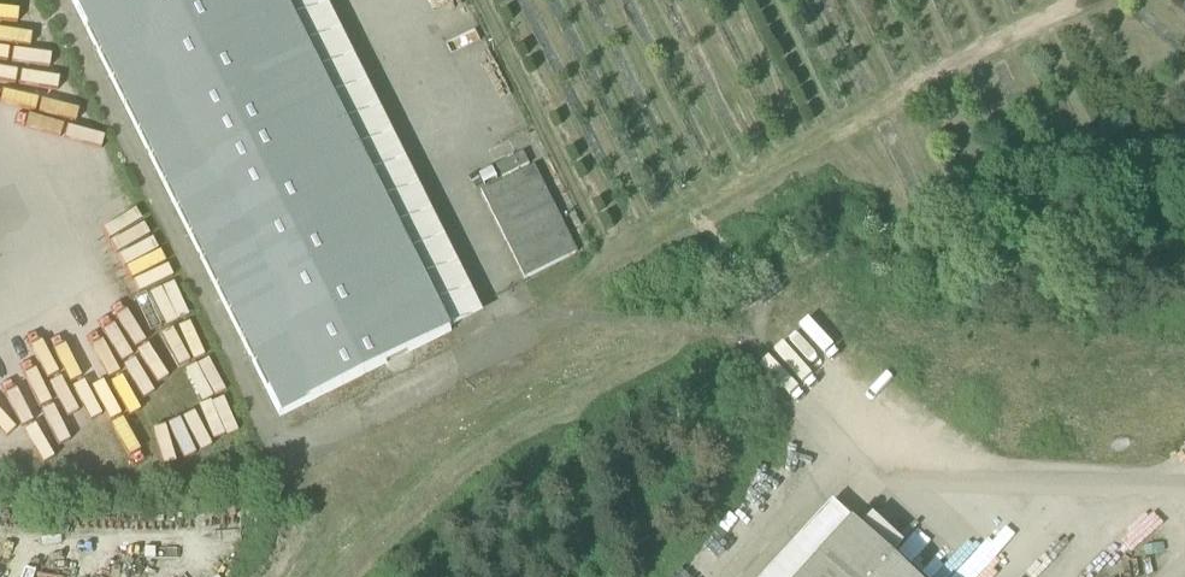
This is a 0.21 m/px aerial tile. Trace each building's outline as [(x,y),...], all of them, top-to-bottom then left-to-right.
[(276,418),(449,332),(284,0),(68,0),(276,418)] [(449,332),(484,314),(327,0),(284,0),(449,332)] [(530,165),(523,153),(497,167),(503,179),(530,165)] [(536,167),(481,194),(524,282),(580,254),(536,167)] [(895,566),(829,506),(798,541),(838,576),(907,576),(895,566)] [(765,576),(838,576),(798,541),(765,576)] [(895,566),(907,576),(932,576),(906,553),(895,566)]
